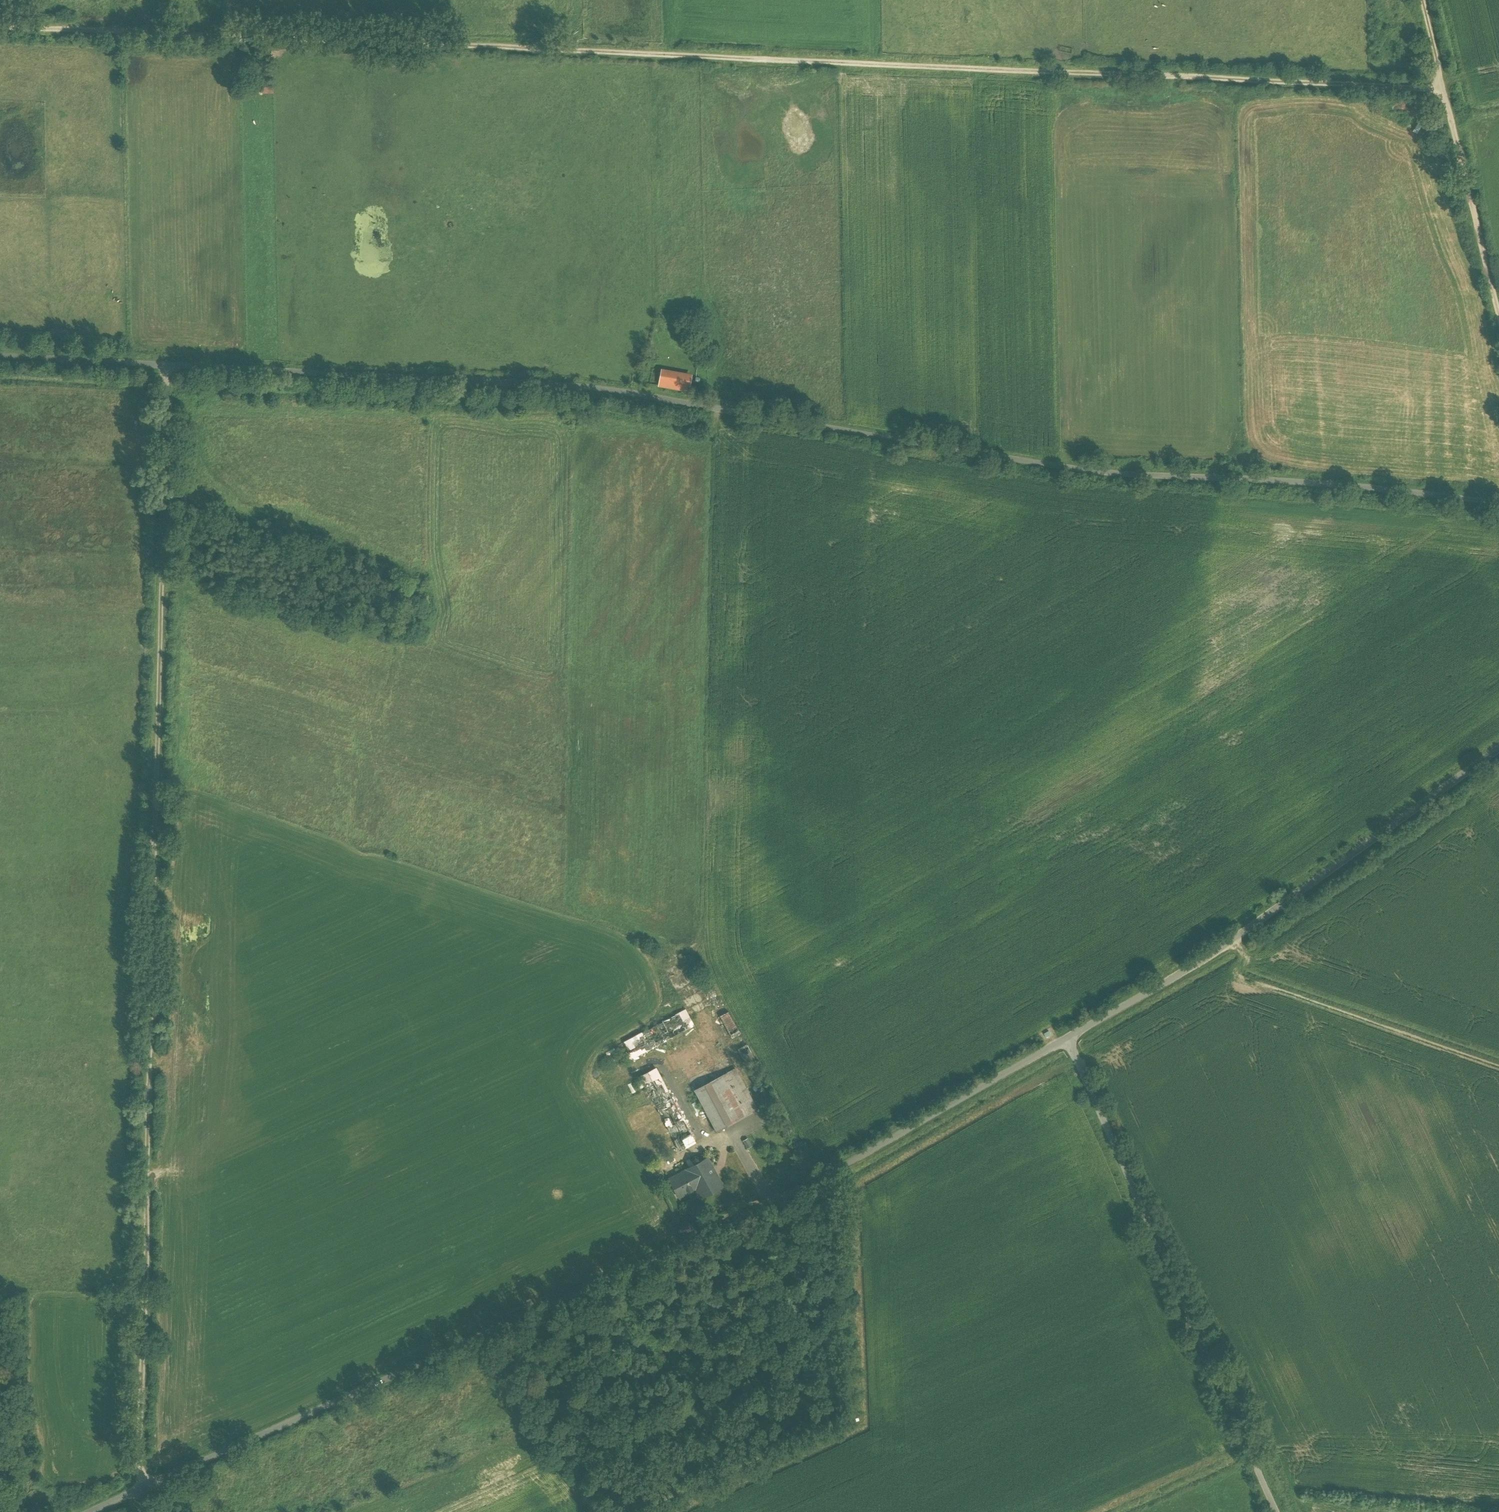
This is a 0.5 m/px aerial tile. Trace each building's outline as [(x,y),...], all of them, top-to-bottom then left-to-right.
[(265,61),(255,61),(255,82),(265,81),(265,61)] [(661,375),(691,380),(692,374),(662,369),(661,375)] [(691,380),(661,375),(659,385),(689,390),(691,380)] [(634,1059),(698,1026),(690,1011),(626,1044),(634,1059)] [(683,1151),(699,1142),(660,1069),(644,1077),(683,1151)] [(697,1092),(720,1133),(760,1111),(737,1069),(697,1092)] [(712,1161),(672,1179),(680,1197),(697,1190),(703,1203),(726,1193),(712,1161)]
